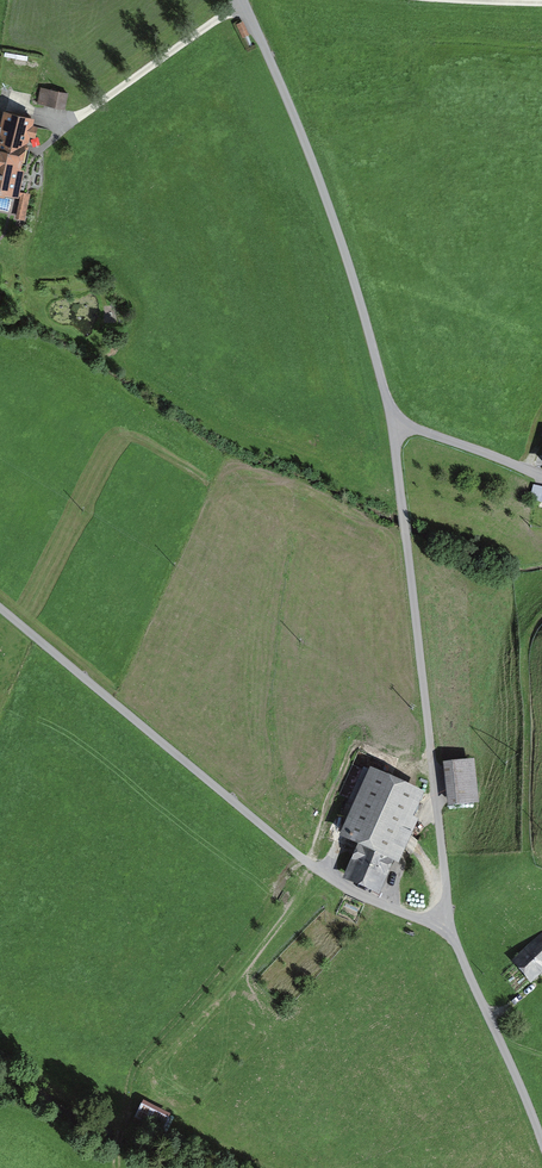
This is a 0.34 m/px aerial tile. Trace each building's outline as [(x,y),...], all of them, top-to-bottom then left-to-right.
[(242,39),(249,36),(243,23),(236,26),(242,39)] [(63,113),(69,95),(42,86),(37,104),(63,113)] [(5,110),(2,126),(0,125),(0,187),(16,190),(28,132),(32,132),(34,123),(30,123),(32,116),(5,110)] [(30,194),(23,193),(17,216),(24,217),(30,194)] [(529,485),(525,500),(541,504),(541,489),(529,485)] [(470,759),(439,763),(443,805),(475,802),(470,759)] [(420,791),(371,771),(345,833),(364,840),(349,876),(378,888),(391,855),(398,858),(414,819),(409,817),(420,791)] [(517,960),(532,977),(541,967),(541,937),(517,960)] [(169,1115),(144,1103),(135,1121),(160,1133),(169,1115)]
